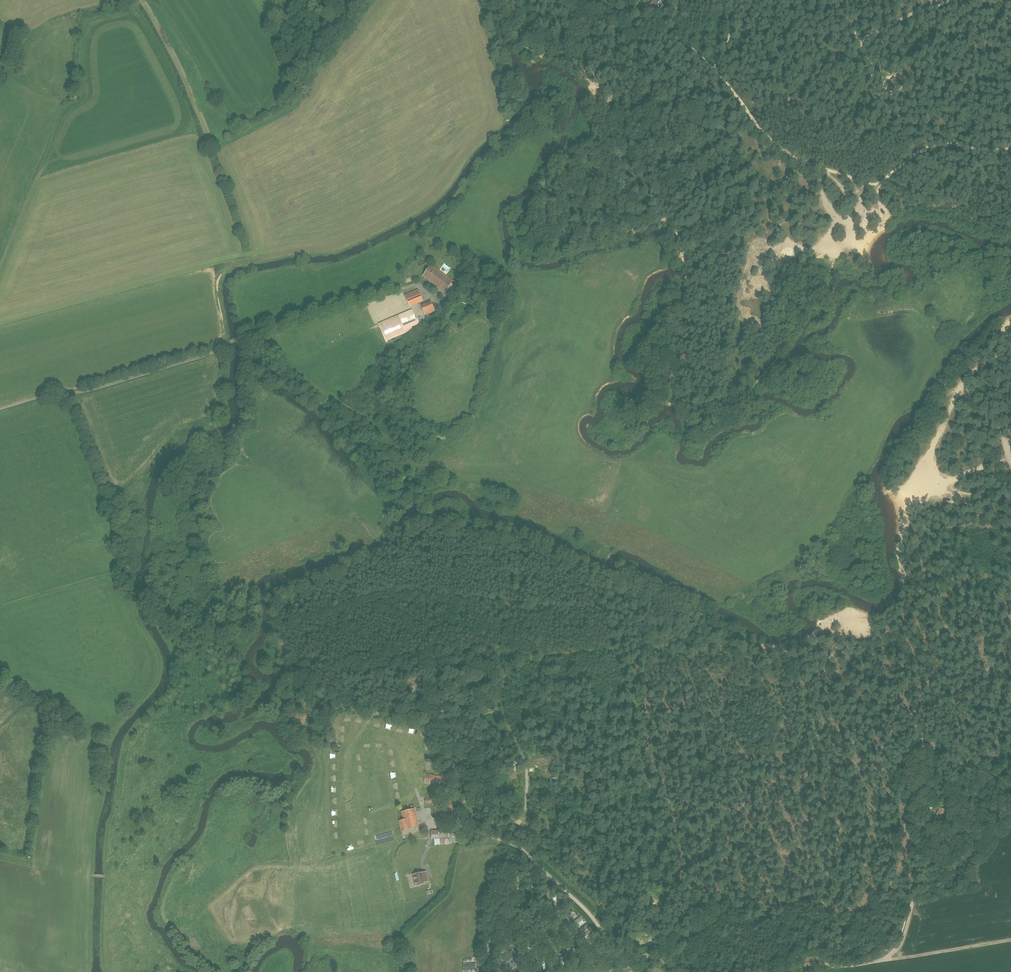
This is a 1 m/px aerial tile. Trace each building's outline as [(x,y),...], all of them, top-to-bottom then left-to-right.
[(656,1),(655,0),(654,0),(649,4),(652,7),(649,9),(653,13),(661,7),(656,1)] [(896,91),(900,82),(894,78),(890,87),(896,91)] [(453,281),(431,265),(423,276),(445,292),(453,281)] [(418,289),(405,295),(409,306),(423,301),(418,289)] [(433,300),(422,305),(426,315),(437,310),(433,300)] [(412,310),(384,322),(378,324),(386,342),(387,342),(387,340),(405,332),(405,331),(412,328),(411,326),(419,323),(417,318),(416,318),(412,310)] [(928,744),(921,744),(921,749),(922,749),(922,752),(926,752),(926,749),(932,749),(932,744),(929,744),(929,743),(928,743),(928,744)] [(959,806),(965,809),(968,802),(961,799),(959,806)] [(443,805),(434,806),(437,818),(453,815),(451,805),(454,804),(453,800),(443,802),(443,805)] [(940,808),(937,817),(942,819),(945,810),(940,808)] [(419,826),(414,809),(401,812),(404,820),(399,821),(401,831),(419,826)] [(435,845),(456,844),(455,830),(451,830),(451,827),(432,828),(433,839),(435,839),(435,845)] [(377,845),(395,840),(392,830),(374,835),(377,845)] [(568,878),(568,867),(565,867),(560,867),(557,867),(557,878),(560,878),(565,878),(568,878)] [(426,871),(414,874),(414,875),(414,876),(416,886),(425,883),(425,882),(429,881),(426,871)] [(643,935),(642,943),(652,944),(653,936),(643,935)] [(501,959),(509,969),(521,960),(512,950),(501,959)] [(554,962),(546,963),(548,970),(555,969),(554,962)]
